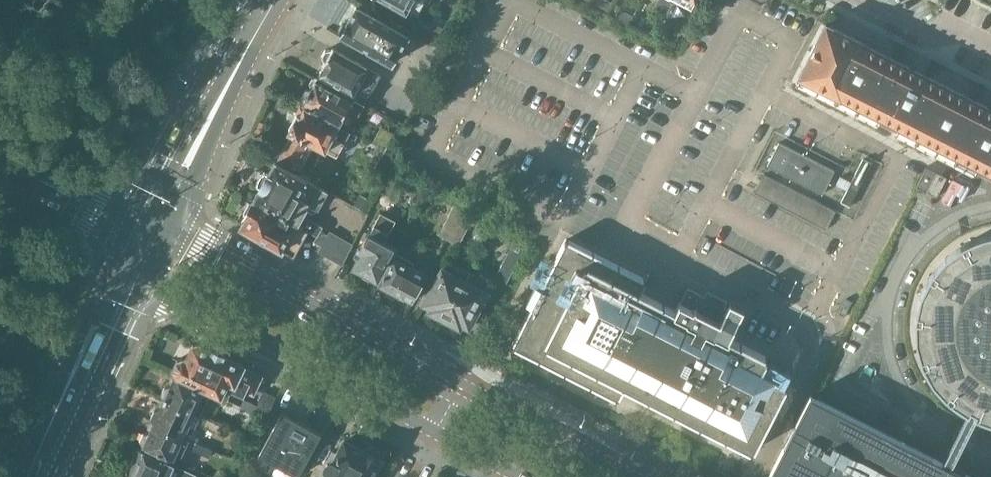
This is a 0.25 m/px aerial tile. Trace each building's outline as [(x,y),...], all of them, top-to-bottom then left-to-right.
[(405,12),(405,11),(416,17),(425,0),(385,0),(405,12)] [(691,9),(695,0),(673,0),(691,9)] [(340,34),(392,63),(408,35),(355,6),(340,34)] [(799,77),(958,156),(954,165),(974,175),(979,167),(990,173),(990,108),(867,46),(867,45),(826,24),(799,77)] [(352,93),(350,96),(363,103),(365,100),(366,98),(379,75),(332,48),(331,50),(325,51),(321,57),(323,62),(322,64),(324,65),(319,74),(352,93)] [(304,101),(302,103),(347,126),(354,113),(357,115),(362,105),(315,81),(311,87),(310,89),(307,90),(303,97),(304,101)] [(93,115),(102,119),(105,121),(111,110),(98,104),(92,114),(93,115)] [(293,134),(279,160),(298,170),(312,144),(336,157),(347,137),(350,132),(301,106),(289,129),(290,133),(293,134)] [(779,143),(767,166),(822,195),(835,171),(779,143)] [(255,201),(308,231),(318,236),(318,237),(321,232),(323,228),(304,217),(308,209),(309,209),(311,205),(318,209),(328,192),(275,162),(255,201)] [(826,230),(836,211),(764,174),(755,193),(826,230)] [(243,224),(244,228),(294,257),(308,231),(255,201),(254,202),(249,203),(244,212),(246,217),(245,218),(246,218),(243,224)] [(454,207),(439,235),(449,240),(464,213),(454,207)] [(464,213),(449,240),(459,245),(474,218),(464,213)] [(374,278),(378,280),(395,248),(384,242),(394,222),(381,215),(370,235),(368,234),(357,255),(363,258),(357,269),(361,271),(362,276),(369,279),(374,278)] [(322,246),(318,252),(330,259),(341,238),(330,232),(325,241),(322,246)] [(986,236),(964,244),(946,258),(931,275),(920,296),(915,318),(916,341),(922,363),(933,384),(948,400),(964,411),(967,413),(976,418),(976,417),(979,418),(990,423),(990,235),(986,236)] [(325,241),(318,237),(318,236),(314,242),(322,246),(325,241)] [(353,245),(341,238),(330,259),(343,266),(348,254),(353,245)] [(788,384),(762,371),(769,358),(730,338),(729,337),(744,308),(730,301),(727,307),(688,288),(681,302),(680,302),(675,310),(641,293),(647,280),(566,239),(541,288),(536,285),(527,303),(532,306),(511,346),(619,400),(625,388),(753,453),(788,384)] [(527,246),(515,240),(495,279),(506,285),(527,246)] [(403,296),(414,302),(428,275),(413,266),(415,263),(395,253),(381,281),(382,282),(383,286),(398,294),(398,296),(402,298),(403,296)] [(444,317),(446,318),(470,273),(446,261),(424,305),(431,308),(430,310),(433,311),(434,315),(440,318),(444,317)] [(470,273),(446,318),(448,319),(449,322),(455,326),(459,324),(462,326),(462,325),(470,329),(493,285),(470,273)] [(177,375),(176,377),(210,393),(241,408),(244,404),(224,394),(227,387),(244,395),(246,390),(253,393),(262,375),(244,367),(244,366),(223,356),(224,355),(198,343),(192,345),(186,358),(185,358),(185,359),(177,360),(173,369),(177,375)] [(164,399),(163,400),(200,417),(210,393),(176,377),(174,376),(169,387),(164,388),(161,394),(164,399)] [(276,398),(264,392),(259,405),(254,415),(265,420),(276,398)] [(950,467),(945,464),(810,395),(769,476),(770,476),(971,476),(950,467)] [(153,422),(153,424),(189,440),(200,417),(163,400),(159,410),(154,411),(151,418),(153,422)] [(297,476),(298,476),(321,434),(282,413),(258,456),(297,476)] [(976,418),(970,415),(945,464),(950,467),(976,418)] [(189,440),(153,424),(148,433),(144,434),(141,441),(143,445),(142,446),(179,463),(189,440)] [(328,472),(326,476),(372,476),(381,460),(379,458),(380,456),(379,453),(378,450),(376,448),(373,447),(370,448),(367,449),(366,450),(365,451),(363,450),(363,451),(345,441),(334,462),(332,461),(329,461),(327,462),(326,464),(325,467),(326,469),(327,471),(328,472)] [(174,465),(139,450),(135,460),(131,461),(128,468),(131,473),(140,476),(176,476),(170,474),(174,465)]
